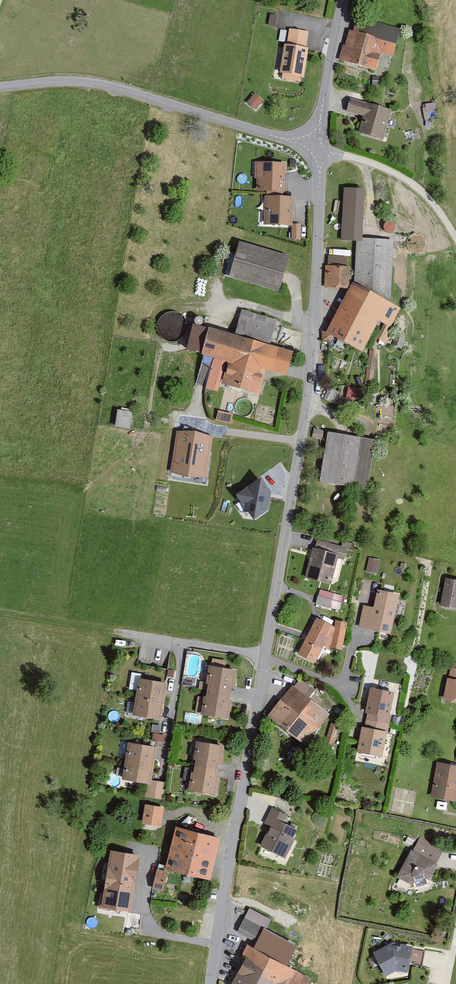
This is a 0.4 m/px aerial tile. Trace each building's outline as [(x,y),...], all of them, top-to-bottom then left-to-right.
[(360,36),(350,34),(347,48),(343,47),(339,64),(379,74),(383,57),(394,60),(402,30),(364,20),(360,36)] [(290,32),(288,48),(306,50),(308,34),(290,32)] [(288,48),(285,47),(280,76),(283,77),(283,82),(301,84),(301,80),(304,81),(309,51),(306,50),(288,48)] [(264,102),(255,95),(248,105),(257,112),(264,102)] [(393,113),(350,101),(347,113),(364,118),(359,135),(384,143),(393,113)] [(286,161),(255,160),(254,177),(257,177),(257,190),(285,191),(286,161)] [(366,191),(343,190),(340,241),(357,242),(363,242),(366,191)] [(293,196),(264,195),(263,223),(292,224),(292,223),(293,196)] [(302,223),(292,223),(292,224),(292,239),(301,239),(302,223)] [(357,242),(355,286),(392,304),(394,243),(363,242),(357,242)] [(291,259),(241,244),(230,279),(280,294),(291,259)] [(351,269),(326,268),(325,290),(350,291),(351,269)] [(355,286),(353,284),(350,291),(326,336),(363,355),(372,338),(385,345),(403,310),(392,304),(355,286)] [(242,311),(236,336),(271,346),(278,321),(242,311)] [(203,356),(210,331),(195,327),(188,352),(203,356)] [(236,336),(210,329),(210,331),(203,356),(203,358),(214,361),(230,366),(225,386),(261,396),(267,374),(289,380),(297,353),(271,346),(236,336)] [(230,366),(214,361),(206,391),(223,395),(225,386),(230,366)] [(116,408),(114,425),(130,427),(132,410),(116,408)] [(218,410),(217,418),(230,421),(232,413),(218,410)] [(178,430),(171,470),(206,476),(212,436),(178,430)] [(377,441),(329,434),(322,484),(369,492),(377,441)] [(261,476),(235,493),(254,517),(270,509),(271,490),(261,476)] [(318,543),(316,551),(338,556),(337,560),(347,563),(350,551),(318,543)] [(316,551),(314,550),(307,580),(331,586),(337,560),(338,556),(316,551)] [(367,570),(378,572),(381,558),(370,556),(367,570)] [(447,581),(443,608),(455,610),(455,582),(447,581)] [(344,599),(321,592),(317,607),(339,614),(344,599)] [(375,610),(364,608),(359,630),(393,637),(401,597),(378,593),(375,610)] [(336,629),(318,620),(300,656),(317,665),(336,629)] [(337,623),(336,629),(332,650),(343,652),(347,625),(337,623)] [(238,673),(210,668),(207,686),(209,686),(207,698),(204,697),(201,717),(229,722),(232,704),(229,704),(231,690),(235,690),(238,673)] [(168,685),(139,680),(133,717),(162,722),(168,685)] [(449,680),(445,702),(455,704),(455,682),(449,680)] [(301,681),(295,688),(309,700),(315,693),(301,681)] [(295,688),(294,687),(269,718),(307,747),(331,717),(309,700),(295,688)] [(396,694),(372,690),(364,729),(389,734),(396,694)] [(342,728),(331,725),(325,748),(336,751),(342,728)] [(389,734),(364,729),(359,755),(384,759),(389,734)] [(156,746),(128,743),(123,780),(148,783),(151,783),(151,780),(156,746)] [(225,747),(197,743),(194,762),(196,762),(195,774),(192,774),(189,793),(217,797),(219,779),(217,778),(219,765),(222,765),(225,747)] [(438,764),(431,799),(455,803),(455,767),(438,764)] [(165,782),(151,780),(151,783),(148,783),(146,795),(163,797),(165,782)] [(164,806),(145,803),(142,823),(161,826),(164,806)] [(263,828),(271,831),(262,848),(286,860),(300,832),(286,825),(289,818),(272,809),(263,828)] [(223,840),(177,829),(167,873),(213,884),(223,840)] [(441,849),(413,835),(392,876),(409,885),(425,880),(441,849)] [(140,853),(110,848),(100,905),(129,910),(140,853)] [(273,921),(249,909),(236,935),(257,946),(265,931),(267,932),(273,921)] [(257,946),(255,950),(288,967),(298,949),(267,932),(265,931),(257,946)] [(415,949),(393,944),(374,954),(387,979),(398,973),(409,975),(415,949)] [(248,946),(241,960),(245,962),(233,983),(312,983),(314,981),(288,967),(255,950),(248,946)]
